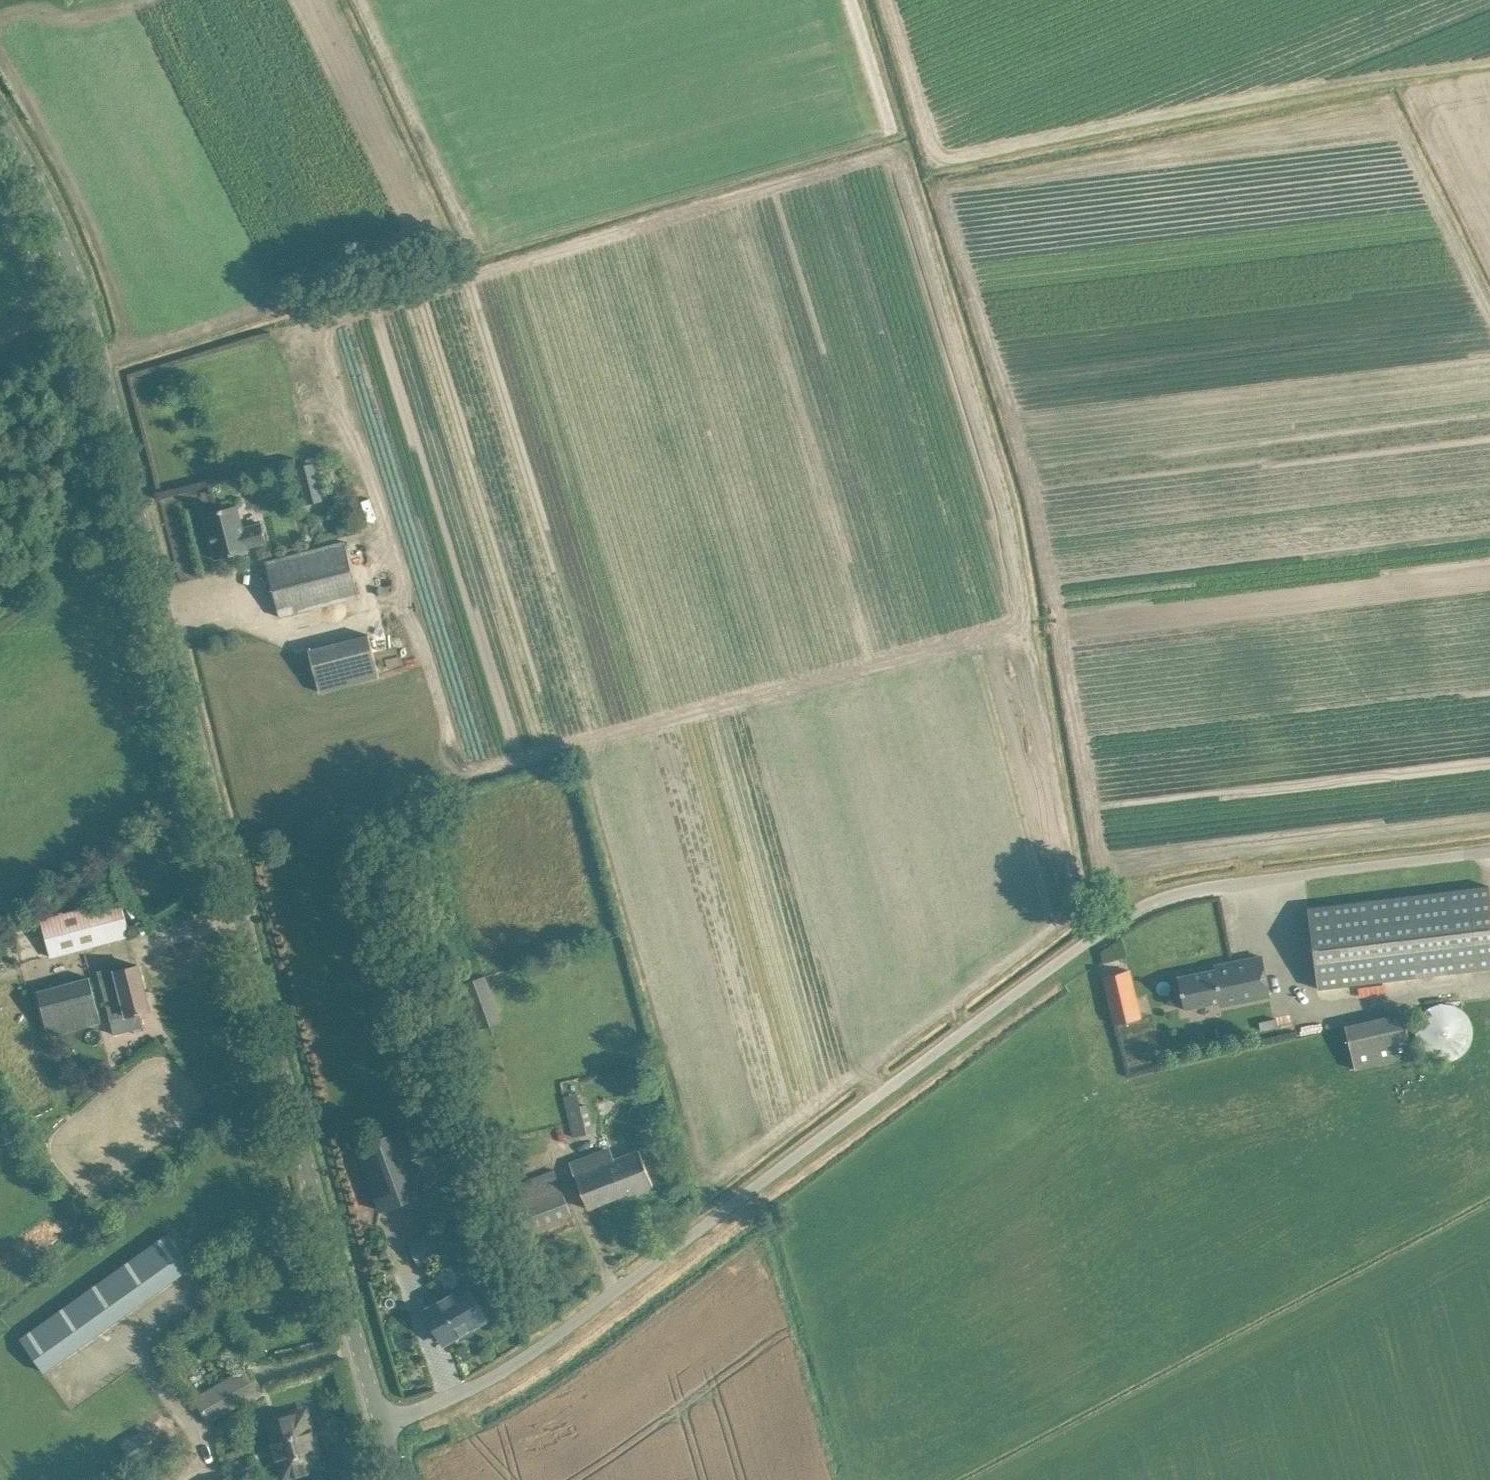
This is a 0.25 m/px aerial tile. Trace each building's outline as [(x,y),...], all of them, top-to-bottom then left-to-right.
[(310,463),(296,467),(306,504),(323,500),(314,465),(313,462),(310,463)] [(237,504),(204,513),(215,558),(249,549),(248,546),(267,542),(262,522),(243,527),(237,504)] [(345,541),(285,556),(265,561),(279,616),(359,596),(345,541)] [(369,634),(309,649),(320,691),(379,676),(369,634)] [(1309,907),(1318,987),(1489,967),(1489,893),(1489,885),(1309,907)] [(121,898),(101,903),(43,916),(51,953),(129,935),(121,898)] [(1220,1007),(1270,997),(1262,956),(1215,965),(1215,968),(1178,976),(1184,1009),(1219,1002),(1220,1007)] [(116,965),(98,970),(99,974),(111,1019),(115,1033),(142,1026),(139,1011),(150,1008),(138,964),(119,969),(117,970),(116,965)] [(1103,976),(1112,1008),(1116,1023),(1141,1017),(1129,969),(1103,976)] [(38,989),(48,1035),(101,1020),(90,975),(38,989)] [(1371,1063),(1429,1050),(1419,1007),(1362,1020),(1371,1063)] [(1276,1017),(1258,1021),(1260,1029),(1277,1026),(1276,1017)] [(1464,1039),(1470,1050),(1485,1041),(1478,1031),(1464,1039)] [(573,1107),(566,1109),(573,1137),(593,1132),(586,1104),(580,1105),(573,1107)] [(402,1128),(376,1138),(357,1145),(381,1210),(426,1193),(402,1128)] [(614,1159),(610,1148),(571,1163),(588,1208),(653,1183),(640,1149),(614,1159)] [(571,1214),(564,1196),(554,1170),(509,1187),(527,1232),(571,1214)] [(419,1265),(482,1234),(470,1211),(407,1240),(419,1265)] [(169,1232),(21,1336),(43,1369),(192,1265),(169,1232)] [(439,1303),(434,1293),(423,1299),(428,1308),(426,1310),(444,1342),(486,1318),(468,1286),(439,1303)] [(203,1391),(194,1397),(207,1420),(216,1415),(262,1389),(248,1366),(203,1391)] [(305,1410),(264,1422),(279,1478),(322,1466),(315,1443),(312,1444),(309,1434),(312,1433),(305,1410)] [(152,1476),(159,1479),(160,1479),(165,1473),(157,1469),(152,1476)]
